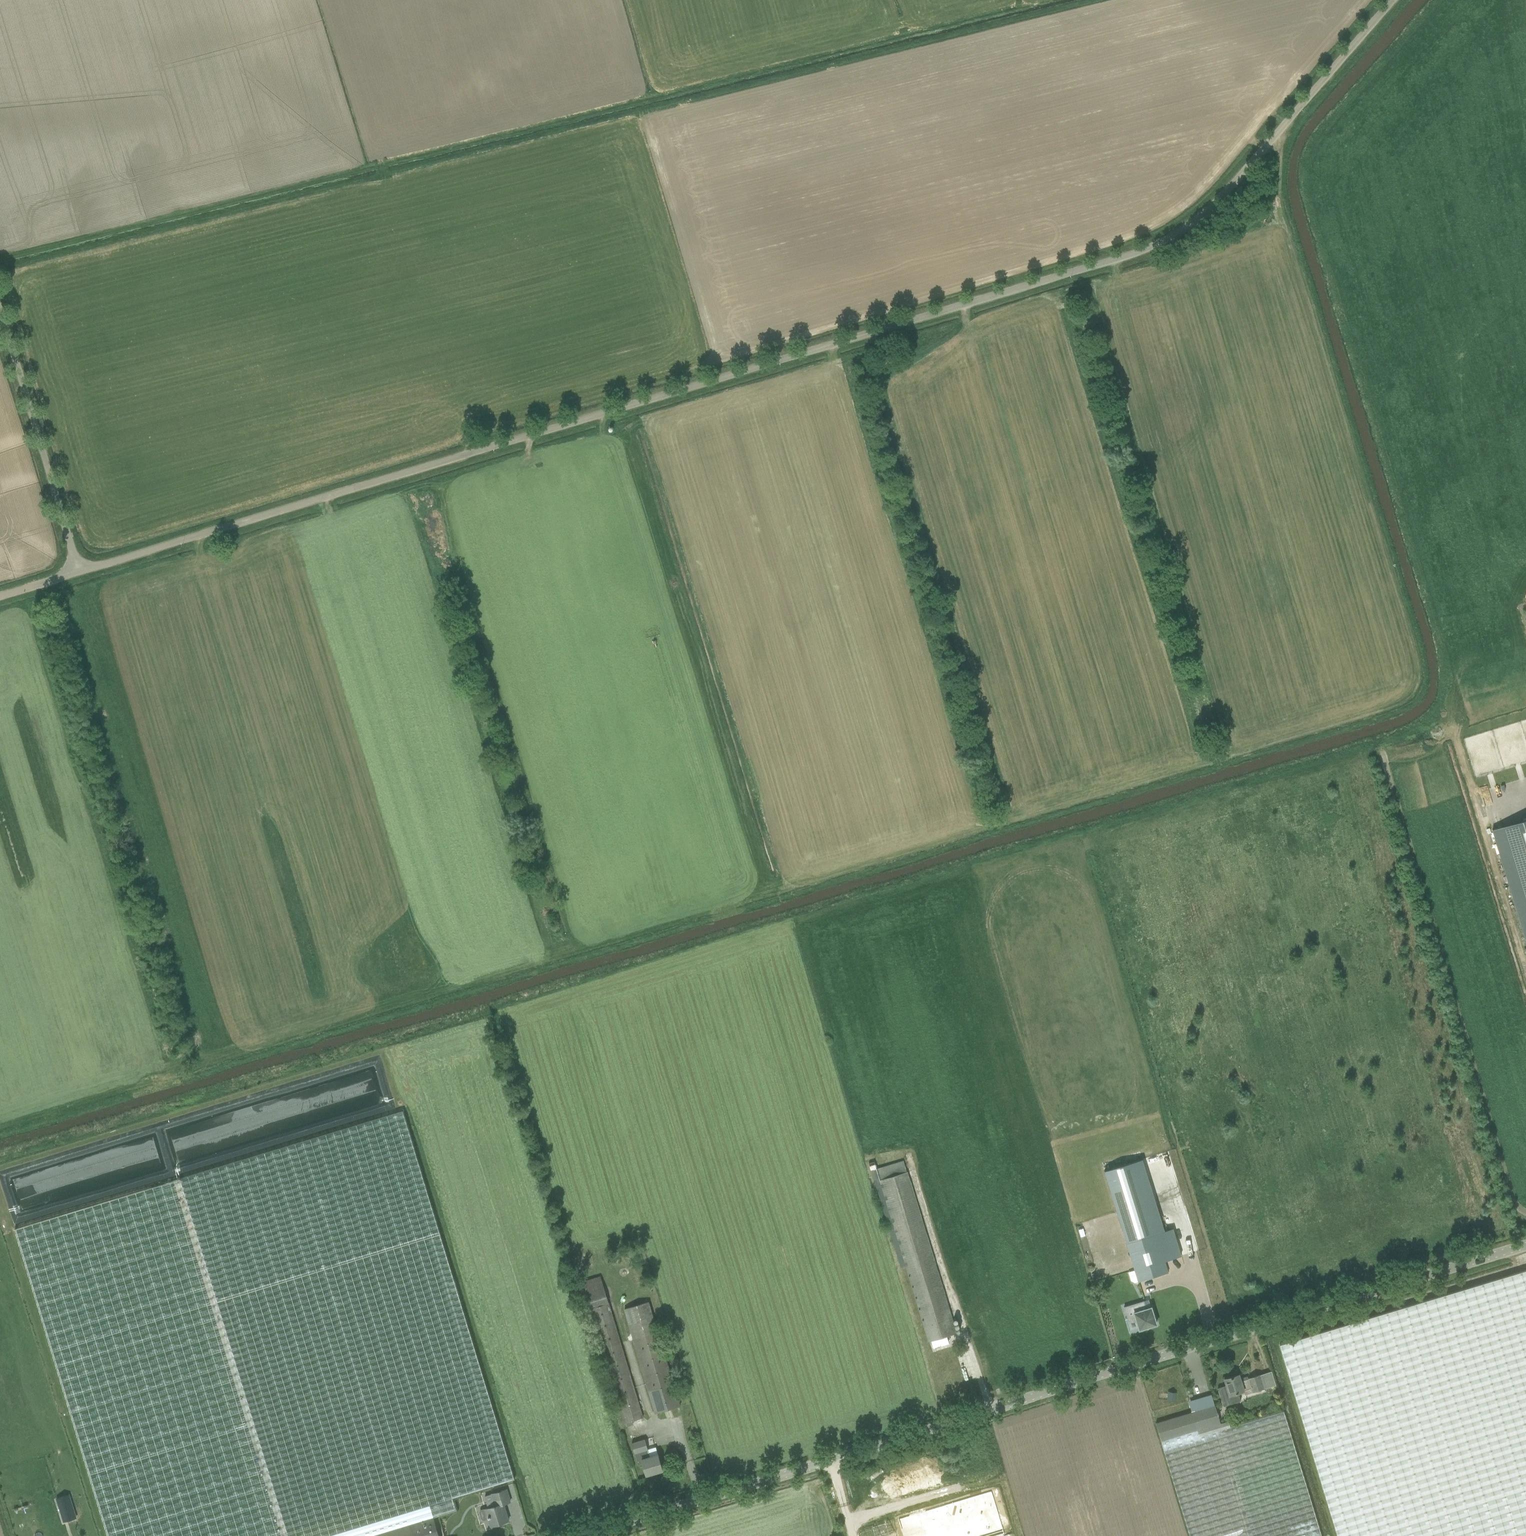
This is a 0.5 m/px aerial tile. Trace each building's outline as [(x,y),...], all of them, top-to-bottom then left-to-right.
[(1492,830),(1525,941),(1525,820),(1492,830)] [(402,1110),(15,1227),(109,1535),(440,1535),(434,1517),(457,1510),(453,1496),(513,1478),(402,1110)] [(956,1333),(907,1172),(908,1172),(904,1160),(877,1169),(881,1180),(880,1180),(929,1341),(956,1333)] [(179,1173),(194,1167),(192,1163),(177,1169),(179,1173)] [(1126,1242),(1138,1282),(1168,1272),(1165,1261),(1181,1256),(1173,1228),(1126,1242)] [(1280,1344),(1338,1535),(1525,1535),(1525,1270),(1280,1344)] [(584,1281),(626,1423),(644,1418),(602,1276),(584,1281)] [(1139,1330),(1157,1324),(1151,1307),(1146,1309),(1144,1301),(1124,1307),(1128,1321),(1136,1319),(1139,1330)] [(625,1309),(656,1414),(682,1406),(650,1302),(625,1309)] [(1224,1379),(1226,1385),(1218,1388),(1224,1406),(1240,1401),(1241,1401),(1238,1392),(1244,1390),(1245,1394),(1253,1392),(1264,1388),(1260,1375),(1248,1378),(1249,1379),(1241,1381),(1239,1374),(1224,1379)] [(1167,1400),(1175,1401),(1176,1393),(1168,1392),(1167,1400)] [(1190,1535),(1323,1535),(1285,1411),(1230,1428),(1228,1421),(1220,1423),(1215,1405),(1156,1423),(1162,1441),(1161,1441),(1190,1535)] [(658,1455),(651,1457),(646,1439),(632,1443),(638,1465),(643,1463),(646,1474),(663,1470),(658,1455)] [(497,1505),(485,1508),(481,1510),(479,1512),(481,1518),(484,1519),(489,1518),(491,1526),(509,1521),(504,1504),(511,1502),(507,1489),(493,1493),(497,1505)] [(70,1494),(56,1498),(64,1522),(77,1518),(70,1494)]
